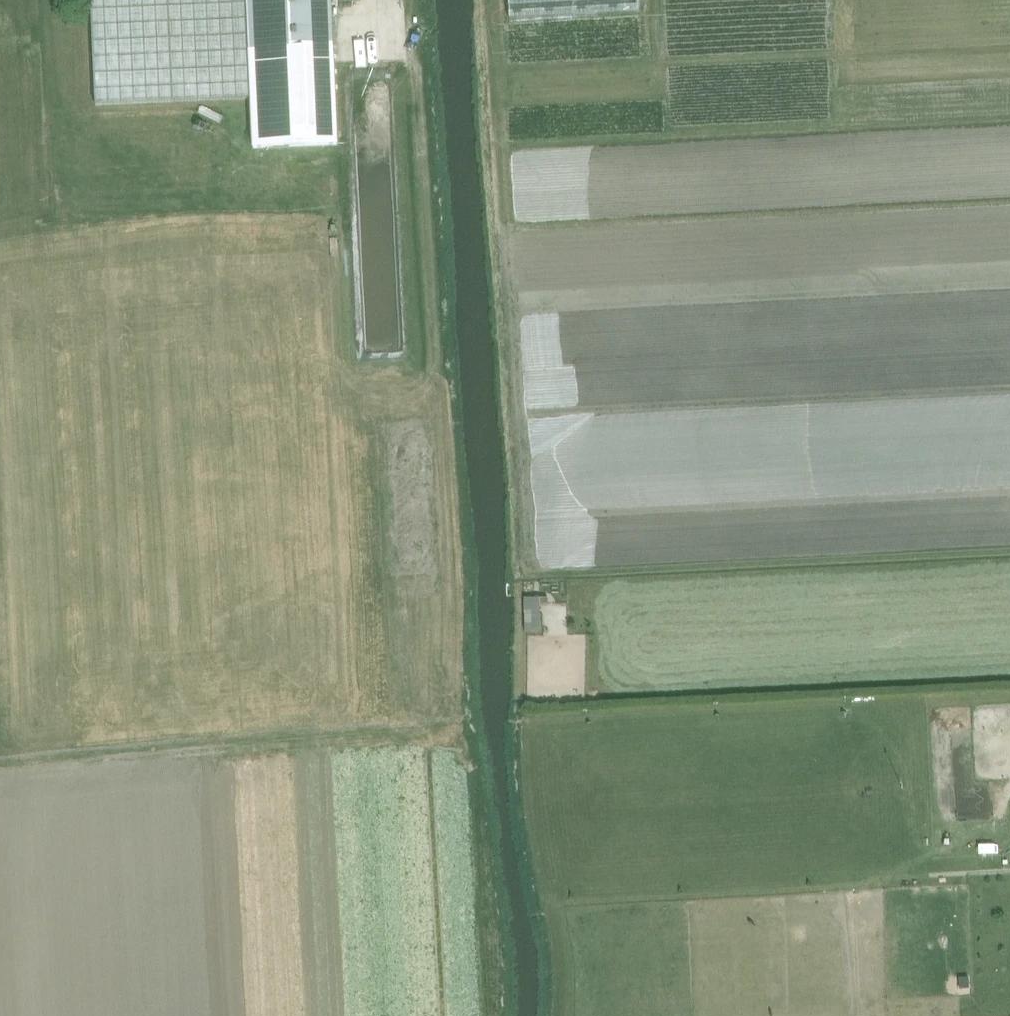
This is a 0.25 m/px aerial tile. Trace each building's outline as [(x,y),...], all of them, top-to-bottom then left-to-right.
[(251,99),(247,0),(91,0),(95,105),(251,99)] [(251,99),(253,147),(337,144),(331,0),(247,0),(251,99)] [(637,0),(509,0),(510,19),(637,13),(637,0)] [(525,633),(540,633),(540,599),(525,599),(525,633)]
